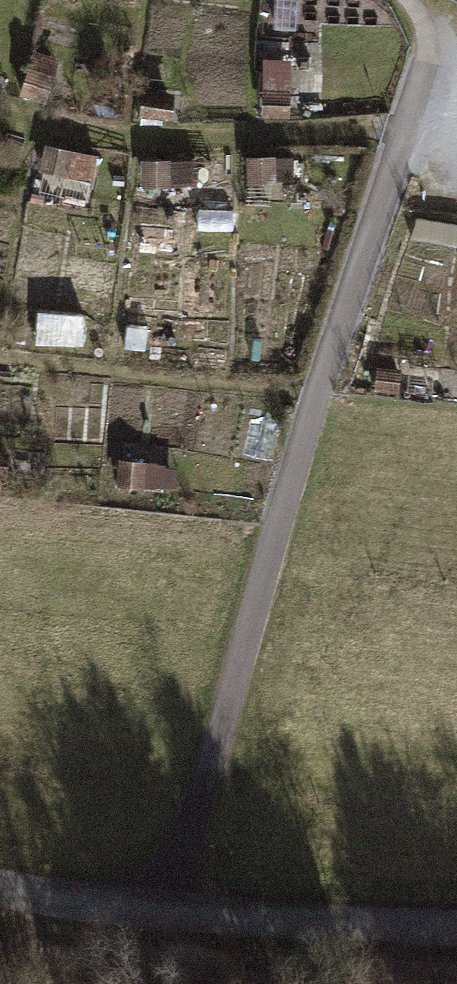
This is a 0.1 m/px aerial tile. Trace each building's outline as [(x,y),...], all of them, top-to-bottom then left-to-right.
[(293,68),(262,68),(262,114),(293,113),(293,68)] [(176,88),(143,89),(143,115),(176,114),(176,88)] [(105,159),(50,150),(46,174),(101,183),(105,159)] [(282,162),(253,162),(252,188),(282,188),(282,162)] [(199,164),(145,164),(145,190),(199,190),(199,164)] [(176,337),(131,335),(129,356),(175,358),(176,337)] [(408,371),(383,369),(381,398),(405,400),(408,371)] [(167,469),(127,467),(125,495),(165,498),(167,469)]
